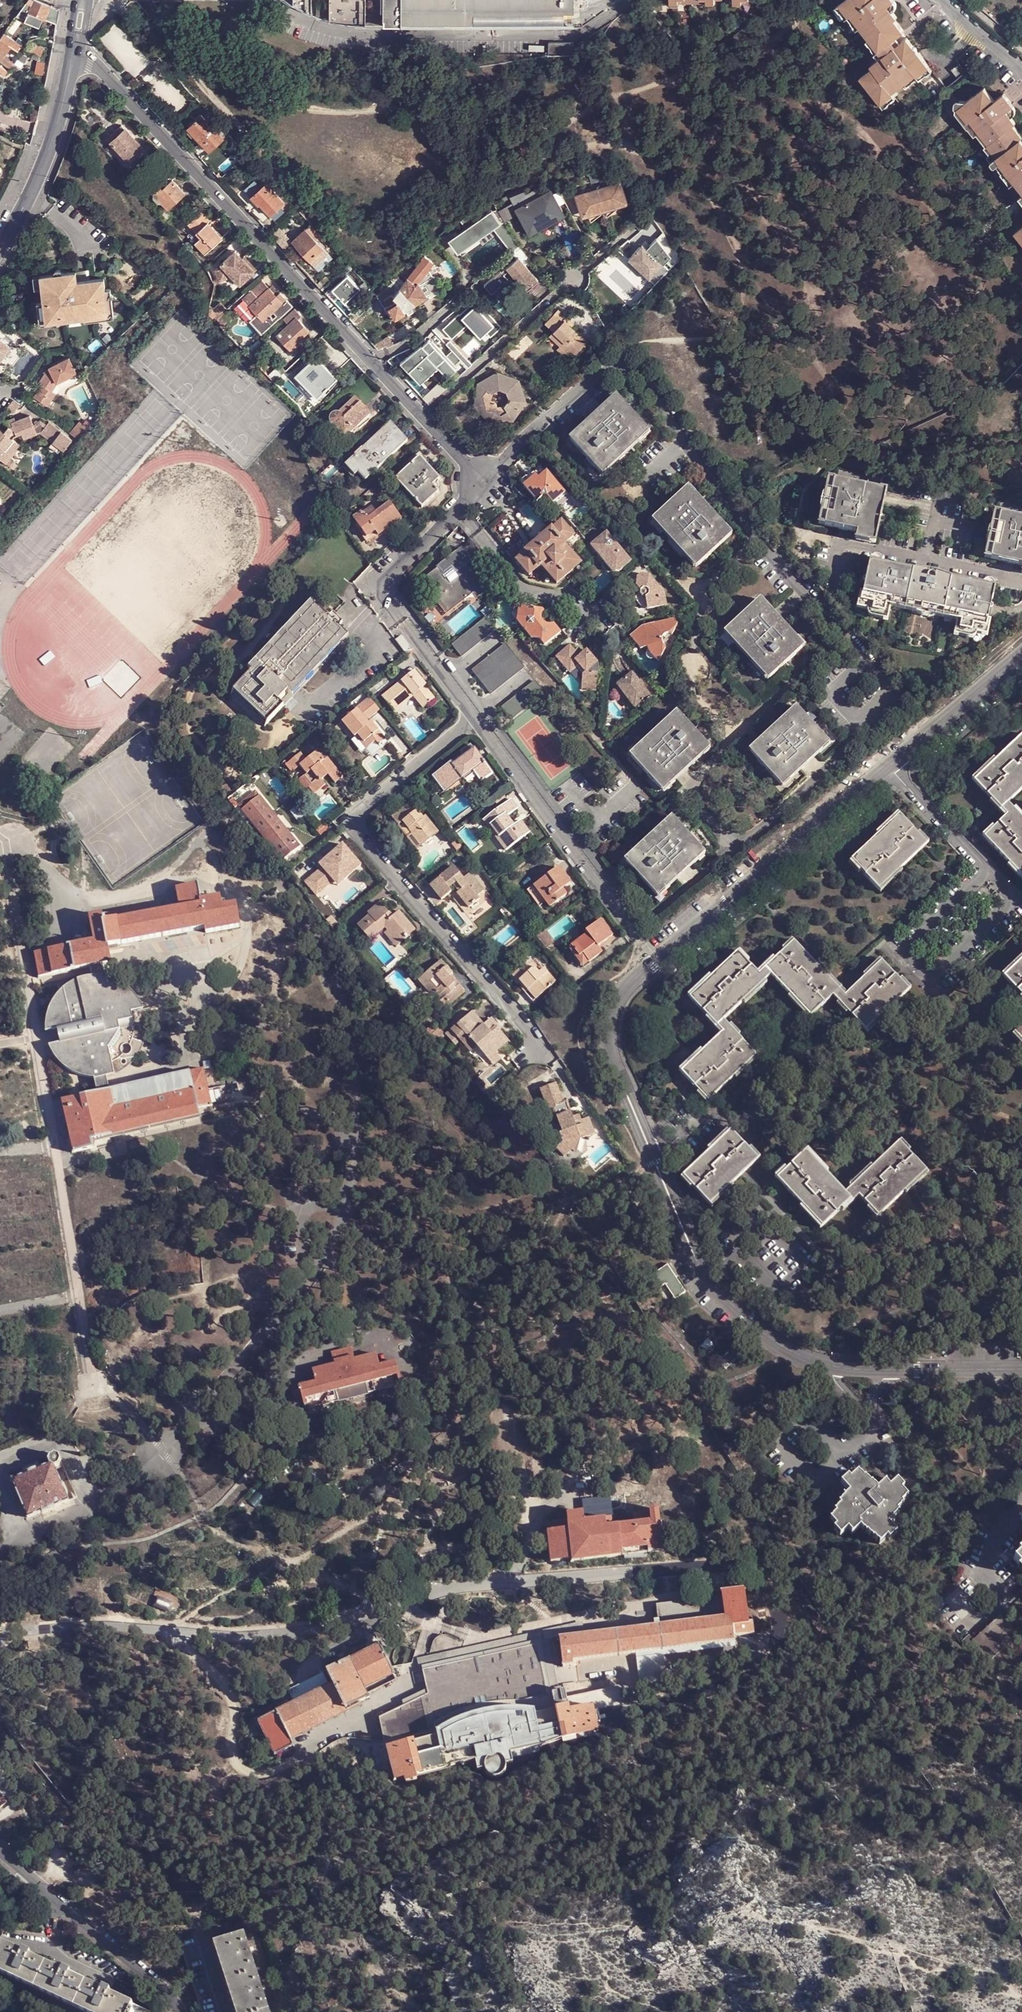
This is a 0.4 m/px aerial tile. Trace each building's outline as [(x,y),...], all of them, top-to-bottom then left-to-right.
[(18,16),(27,21),(26,24),(40,29),(43,19),(46,20),(58,25),(61,10),(51,6),(35,0),(29,0),(18,16)] [(295,5),(315,15),(315,0),(295,0),(295,5)] [(332,20),(352,24),(369,24),(369,0),(331,0),(332,20)] [(387,25),(480,22),(479,0),(386,0),(387,25)] [(496,22),(578,19),(578,0),(495,0),(496,22)] [(845,10),(887,64),(873,75),(876,79),(866,87),(884,111),(931,76),(909,47),(897,57),(893,51),(908,40),(899,28),(902,26),(892,13),(899,8),(892,0),(858,0),(845,10)] [(978,8),(985,0),(968,0),(978,8)] [(22,47),(4,35),(0,40),(0,49),(7,55),(12,49),(18,54),(23,47),(22,47)] [(44,52),(32,47),(29,55),(41,59),(44,52)] [(964,74),(954,82),(960,89),(970,82),(964,74)] [(1019,130),(1021,127),(1021,125),(1014,115),(1020,111),(1009,96),(1000,102),(991,90),(964,111),(1001,161),(999,164),(1021,194),(1021,135),(1019,130)] [(197,120),(190,128),(211,150),(224,137),(207,118),(201,123),(197,120)] [(122,124),(110,135),(113,139),(125,127),(122,124)] [(106,132),(103,136),(129,161),(144,147),(125,127),(113,139),(110,135),(106,132)] [(161,186),(154,193),(167,205),(170,208),(186,191),(173,178),(163,188),(161,186)] [(579,194),(583,209),(600,211),(602,216),(615,213),(615,208),(627,197),(623,180),(608,184),(609,188),(597,191),(596,187),(579,194)] [(268,182),(251,196),(259,205),(262,205),(271,215),(285,201),(268,182)] [(555,188),(517,208),(530,235),(569,216),(555,188)] [(495,200),(486,203),(490,209),(493,207),(497,206),(495,200)] [(490,209),(486,203),(475,207),(460,220),(472,235),(489,223),(512,255),(518,250),(497,206),(493,207),(490,209)] [(167,205),(161,213),(168,223),(176,214),(170,208),(167,205)] [(202,207),(189,220),(204,237),(200,242),(211,251),(225,237),(211,221),(213,218),(202,207)] [(632,223),(639,232),(651,221),(642,215),(632,223)] [(307,228),(293,242),(316,266),(330,252),(307,228)] [(642,246),(627,260),(648,281),(670,259),(656,241),(646,250),(642,246)] [(237,254),(223,266),(230,274),(241,285),(255,271),(237,254)] [(406,309),(413,305),(425,296),(425,294),(427,293),(429,296),(441,288),(432,274),(431,275),(425,267),(429,260),(419,254),(406,276),(404,274),(401,279),(403,281),(402,284),(393,278),(390,283),(387,281),(376,294),(392,318),(406,309)] [(500,276),(484,291),(492,299),(508,284),(503,280),(508,275),(526,295),(538,283),(517,261),(501,277),(500,276)] [(76,269),(33,274),(35,287),(42,286),(44,300),(38,300),(41,322),(54,321),(54,319),(82,315),(83,318),(115,314),(111,285),(106,286),(104,275),(77,278),(76,269)] [(348,273),(332,287),(344,301),(360,287),(348,273)] [(237,290),(241,285),(230,274),(225,279),(237,290)] [(327,275),(317,283),(321,286),(331,278),(327,275)] [(269,286),(261,279),(241,298),(255,314),(248,320),(260,333),(291,303),(273,283),(269,286)] [(225,311),(212,295),(206,315),(214,321),(219,316),(225,311)] [(475,299),(444,328),(453,339),(467,324),(481,337),(487,332),(491,336),(500,327),(475,299)] [(415,309),(413,305),(406,309),(408,313),(415,309)] [(292,306),(281,317),(287,325),(277,335),(292,348),(301,340),(299,336),(307,328),(299,319),(301,316),(292,306)] [(562,349),(577,361),(592,345),(581,328),(577,331),(561,310),(547,327),(554,333),(551,339),(562,349)] [(219,316),(214,321),(221,328),(225,325),(223,323),(224,321),(219,316)] [(11,345),(9,343),(13,339),(0,328),(0,359),(11,345)] [(446,356),(430,338),(421,345),(420,344),(414,349),(400,362),(408,370),(410,369),(420,380),(437,363),(448,374),(456,366),(455,365),(460,360),(451,350),(446,356)] [(324,342),(316,350),(325,359),(333,351),(324,342)] [(562,349),(558,353),(572,365),(577,361),(562,349)] [(43,383),(35,396),(48,404),(55,390),(52,388),(57,380),(79,369),(71,353),(51,364),(39,381),(43,383)] [(314,355),(295,374),(316,396),(327,386),(325,382),(331,376),(320,364),(322,362),(314,355)] [(276,363),(266,373),(273,380),(284,369),(276,363)] [(515,425),(529,404),(521,382),(498,372),(478,385),(473,411),(490,426),(515,425)] [(445,389),(439,382),(426,394),(428,397),(425,400),(430,405),(445,389)] [(347,436),(369,413),(355,399),(340,415),(336,414),(333,414),(330,416),(330,421),(331,424),(341,435),(344,433),(347,436)] [(573,444),(599,473),(647,429),(621,400),(573,444)] [(12,401),(7,409),(14,413),(18,405),(12,401)] [(3,451),(9,457),(18,445),(10,439),(18,432),(21,439),(36,434),(30,417),(13,424),(0,435),(0,456),(3,451)] [(92,423),(87,418),(84,422),(89,427),(92,423)] [(13,424),(13,419),(0,424),(0,435),(13,424)] [(84,422),(80,419),(71,430),(80,437),(89,427),(84,422)] [(39,433),(52,442),(62,450),(70,438),(48,421),(39,433)] [(389,423),(349,461),(366,480),(406,441),(389,423)] [(62,450),(52,442),(49,446),(59,454),(62,450)] [(0,456),(0,462),(4,465),(9,457),(3,451),(0,456)] [(419,458),(395,479),(422,509),(439,493),(433,485),(439,479),(419,458)] [(1021,481),(1021,466),(1013,465),(1011,479),(1021,481)] [(529,484),(527,482),(525,480),(520,486),(540,507),(548,500),(555,507),(566,497),(549,478),(542,477),(538,482),(535,479),(529,484)] [(836,484),(830,483),(821,528),(826,529),(836,484)] [(882,494),(836,484),(826,529),(859,536),(879,540),(885,508),(879,507),(882,494)] [(657,517),(700,565),(729,539),(685,491),(657,517)] [(888,495),(882,494),(879,507),(885,508),(888,495)] [(392,505),(370,521),(378,532),(400,517),(392,505)] [(365,514),(354,521),(370,543),(376,539),(378,543),(383,539),(381,537),(378,532),(370,521),(365,514)] [(400,517),(378,532),(381,537),(403,521),(400,517)] [(1009,519),(1003,518),(993,563),(999,564),(1009,519)] [(1009,519),(999,564),(1021,569),(1021,522),(1009,519)] [(560,524),(518,563),(530,577),(531,577),(542,567),(547,573),(553,580),(558,585),(578,566),(579,565),(565,548),(573,539),(560,524)] [(461,525),(456,530),(465,540),(470,536),(461,525)] [(609,535),(594,548),(601,556),(603,555),(610,561),(607,563),(616,572),(619,569),(623,569),(626,572),(636,563),(609,535)] [(879,540),(859,536),(858,542),(876,546),(877,546),(879,540)] [(439,569),(424,580),(449,611),(475,592),(478,597),(488,589),(481,581),(480,583),(467,566),(473,561),(463,548),(447,561),(447,562),(438,568),(439,569)] [(910,575),(872,567),(866,598),(863,597),(860,611),(876,615),(892,618),(895,602),(959,615),(956,630),(972,634),(986,637),(989,623),(985,622),(991,591),(951,583),(910,575)] [(642,601),(635,604),(640,612),(652,613),(670,608),(668,596),(661,594),(662,589),(653,578),(643,575),(638,579),(638,588),(644,594),(642,601)] [(726,632),(770,679),(803,648),(759,601),(726,632)] [(892,618),(876,615),(877,619),(879,621),(880,622),(883,623),(897,625),(899,610),(914,613),(952,621),(950,635),(961,637),(963,639),(966,639),(970,638),(971,636),(972,634),(956,630),(959,615),(895,602),(892,618)] [(245,665),(255,675),(323,613),(315,603),(245,665)] [(560,643),(558,631),(558,625),(553,630),(547,631),(544,627),(546,624),(546,618),(544,612),(521,608),(517,611),(515,622),(524,634),(530,636),(535,644),(543,645),(550,651),(560,643)] [(255,676),(236,693),(261,721),(281,703),(285,708),(296,697),(291,692),(329,658),(324,653),(344,635),(323,613),(255,676)] [(462,655),(494,630),(486,620),(453,646),(462,655)] [(639,631),(636,640),(642,645),(637,649),(641,653),(646,651),(653,658),(665,647),(664,644),(664,640),(666,637),(670,635),(674,635),(678,625),(671,622),(652,628),(651,631),(647,629),(644,633),(639,631)] [(642,645),(636,640),(632,642),(637,649),(642,645)] [(472,670),(492,693),(524,665),(514,653),(505,644),(472,670)] [(667,650),(665,647),(653,658),(660,663),(667,650)] [(587,696),(601,697),(603,671),(590,656),(587,659),(582,653),(579,656),(574,651),(561,662),(576,679),(579,676),(588,685),(587,696)] [(401,683),(385,698),(397,712),(414,698),(424,709),(436,700),(426,687),(428,685),(416,673),(404,683),(401,683)] [(635,675),(623,687),(641,709),(655,697),(647,690),(649,688),(643,681),(641,682),(635,675)] [(535,678),(529,683),(539,695),(545,691),(535,678)] [(539,695),(529,683),(502,705),(512,717),(539,695)] [(253,730),(261,721),(236,693),(227,702),(253,730)] [(379,709),(368,695),(355,707),(356,710),(342,721),(354,736),(357,733),(368,747),(375,742),(378,745),(386,739),(370,723),(366,719),(370,718),(379,709)] [(751,753),(781,786),(829,742),(798,709),(751,753)] [(631,757),(662,790),(709,746),(679,713),(631,757)] [(357,733),(354,736),(365,750),(368,747),(357,733)] [(1007,803),(1021,790),(1021,737),(972,780),(1007,819),(984,839),(1021,879),(1021,820),(1007,803)] [(437,776),(447,792),(474,771),(484,781),(494,774),(476,751),(456,766),(453,762),(437,776)] [(289,765),(294,773),(303,767),(308,775),(298,784),(304,792),(310,787),(316,794),(327,785),(324,781),(331,776),(338,784),(346,777),(328,756),(324,760),(319,753),(309,760),(303,753),(289,765)] [(486,820),(508,851),(532,833),(523,821),(516,826),(510,817),(520,808),(514,799),(486,820)] [(264,803),(248,817),(285,860),(301,846),(289,831),(299,822),(292,815),(282,823),(264,803)] [(412,803),(394,819),(401,826),(405,823),(410,830),(405,835),(419,850),(441,833),(428,817),(424,818),(412,803)] [(852,861),(880,890),(929,845),(901,815),(852,861)] [(626,863),(657,895),(705,851),(674,819),(626,863)] [(362,864),(343,843),(327,858),(329,861),(323,867),(304,884),(316,896),(334,880),(341,874),(345,879),(362,864)] [(329,861),(327,858),(320,864),(323,867),(329,861)] [(453,893),(451,890),(459,884),(464,889),(458,894),(470,909),(482,899),(480,896),(487,891),(472,874),(465,879),(456,866),(430,887),(442,901),(453,893)] [(561,868),(536,886),(548,902),(552,908),(569,894),(566,889),(573,884),(561,868)] [(341,874),(334,880),(339,885),(345,879),(341,874)] [(536,886),(528,891),(540,908),(548,902),(536,886)] [(104,967),(113,965),(111,949),(205,931),(207,935),(241,928),(237,907),(224,908),(220,899),(202,901),(198,888),(177,892),(180,910),(150,916),(148,909),(91,919),(94,944),(36,956),(40,979),(91,969),(104,967)] [(359,927),(372,942),(387,928),(389,931),(386,934),(399,947),(418,931),(402,911),(395,916),(381,903),(370,914),(372,916),(359,927)] [(585,955),(591,963),(604,953),(601,948),(615,935),(604,920),(587,932),(589,935),(574,946),(582,958),(585,955)] [(550,930),(539,939),(547,950),(559,942),(550,930)] [(680,1069),(710,1099),(757,1055),(727,1018),(772,977),(811,1016),(834,995),(842,987),(797,939),(762,973),(741,951),(689,1001),(718,1033),(680,1069)] [(574,946),(569,950),(585,969),(591,963),(585,955),(582,958),(574,946)] [(1000,974),(1021,999),(1021,954),(1000,974)] [(522,989),(535,1001),(557,983),(545,969),(543,972),(532,960),(515,975),(524,987),(522,989)] [(444,961),(422,980),(442,1001),(439,1005),(445,1011),(467,993),(452,975),(455,973),(444,961)] [(840,1001),(867,1030),(911,990),(884,961),(848,994),(840,1001)] [(91,969),(93,978),(76,983),(66,989),(55,1001),(51,1010),(47,1023),(47,1033),(58,1031),(60,1037),(61,1044),(50,1047),(61,1063),(70,1071),(79,1075),(85,1077),(95,1079),(98,1094),(110,1092),(108,1078),(115,1075),(126,1070),(135,1061),(143,1049),(147,1038),(147,1030),(147,1025),(136,1027),(133,1013),(144,1011),(139,1000),(133,993),(124,986),(115,982),(106,979),(104,967),(91,969)] [(848,994),(842,987),(834,995),(840,1001),(848,994)] [(479,1010),(451,1034),(461,1046),(467,1040),(471,1045),(477,1040),(494,1058),(515,1040),(507,1031),(509,1029),(497,1017),(490,1024),(479,1010)] [(65,1102),(75,1153),(94,1148),(93,1141),(204,1118),(203,1111),(214,1109),(206,1071),(110,1092),(98,1094),(65,1102)] [(562,1080),(544,1088),(553,1110),(557,1108),(560,1118),(563,1116),(567,1130),(556,1135),(554,1141),(570,1156),(577,1150),(583,1150),(586,1137),(594,1136),(601,1132),(595,1115),(587,1118),(584,1112),(580,1113),(571,1094),(567,1096),(562,1080)] [(686,1175),(714,1205),(760,1160),(731,1130),(686,1175)] [(778,1178),(824,1224),(858,1193),(880,1216),(908,1190),(911,1192),(931,1171),(901,1141),(847,1191),(808,1149),(778,1178)] [(650,1274),(664,1304),(685,1294),(671,1265),(650,1274)] [(299,1386),(305,1410),(401,1384),(395,1360),(381,1364),(376,1352),(355,1357),(352,1347),(332,1352),(334,1363),(313,1369),(315,1381),(299,1386)] [(29,1516),(70,1500),(56,1466),(60,1463),(61,1457),(58,1453),(54,1451),(49,1455),(49,1460),(50,1463),(33,1471),(14,1480),(29,1516)] [(835,1528),(841,1536),(850,1529),(854,1533),(862,1527),(882,1543),(888,1537),(892,1539),(898,1533),(891,1523),(900,1513),(899,1510),(904,1504),(903,1502),(909,1496),(903,1489),(905,1487),(898,1480),(891,1487),(886,1482),(879,1489),(874,1482),(872,1484),(858,1472),(852,1479),(849,1476),(842,1483),(850,1492),(840,1504),(842,1506),(836,1511),(837,1513),(832,1519),(838,1526),(835,1528)] [(546,1531),(550,1561),(571,1559),(572,1561),(662,1550),(656,1508),(652,1507),(650,1508),(649,1510),(631,1513),(632,1522),(609,1524),(608,1517),(581,1519),(580,1511),(564,1513),(564,1519),(551,1521),(551,1530),(546,1531)] [(559,1638),(562,1666),(574,1665),(574,1660),(735,1640),(736,1635),(752,1633),(751,1623),(747,1623),(743,1589),(721,1591),(721,1597),(657,1603),(658,1621),(623,1625),(624,1631),(559,1638)] [(963,1642),(986,1664),(1020,1634),(1002,1615),(975,1639),(970,1634),(963,1642)] [(258,1722),(275,1756),(295,1746),(292,1740),(360,1703),(359,1701),(367,1697),(362,1685),(390,1669),(377,1643),(369,1646),(363,1643),(348,1652),(350,1657),(325,1671),(331,1683),(258,1722)] [(379,1715),(384,1744),(436,1735),(437,1732),(458,1722),(478,1714),(501,1711),(522,1711),(533,1712),(534,1714),(556,1710),(555,1701),(565,1699),(563,1688),(546,1692),(537,1647),(424,1670),(429,1693),(379,1715)] [(324,1674),(308,1680),(311,1687),(327,1681),(324,1674)] [(414,1776),(413,1772),(474,1762),(476,1768),(482,1767),(484,1758),(489,1753),(496,1752),(503,1756),(506,1761),(511,1761),(514,1768),(534,1758),(533,1748),(540,1747),(564,1739),(593,1733),(590,1709),(595,1709),(623,1703),(618,1688),(565,1699),(555,1701),(556,1710),(534,1714),(533,1712),(522,1711),(501,1711),(478,1714),(458,1722),(437,1732),(436,1735),(384,1744),(380,1747),(378,1750),(378,1754),(379,1758),(383,1761),(386,1762),(389,1762),(392,1776),(402,1775),(402,1779),(414,1776)] [(217,1938),(241,2011),(274,2011),(246,1929),(233,1932),(231,1923),(214,1928),(217,1938)] [(0,1942),(0,1971),(87,2011),(150,2011),(151,2009),(1,1940),(0,1942)]
